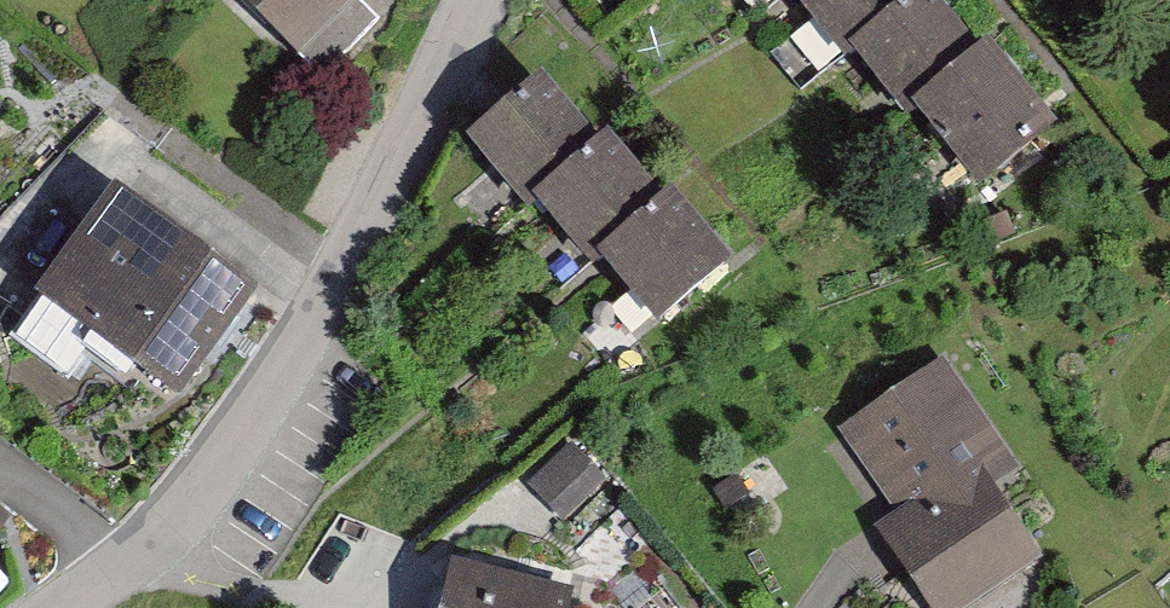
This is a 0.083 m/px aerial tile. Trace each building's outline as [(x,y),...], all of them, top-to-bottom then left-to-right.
[(330,78),(391,20),(376,4),(378,0),(256,0),(330,78)] [(842,42),(855,32),(906,96),(921,85),(986,167),(1049,118),(989,41),(982,46),(945,0),(809,0),(842,42)] [(623,146),(573,79),(482,145),(532,215),(552,200),(606,274),(625,260),(676,329),(760,268),(708,197),(688,211),(634,138),(623,146)] [(275,296),(135,200),(30,351),(79,384),(116,330),(207,393),(275,296)] [(960,366),(852,431),(913,531),(889,546),(926,607),(990,607),(1053,570),(1005,491),(1027,477),(960,366)] [(610,481),(578,447),(537,485),(569,520),(610,481)] [(462,557),(451,607),(584,607),(589,583),(462,557)]
